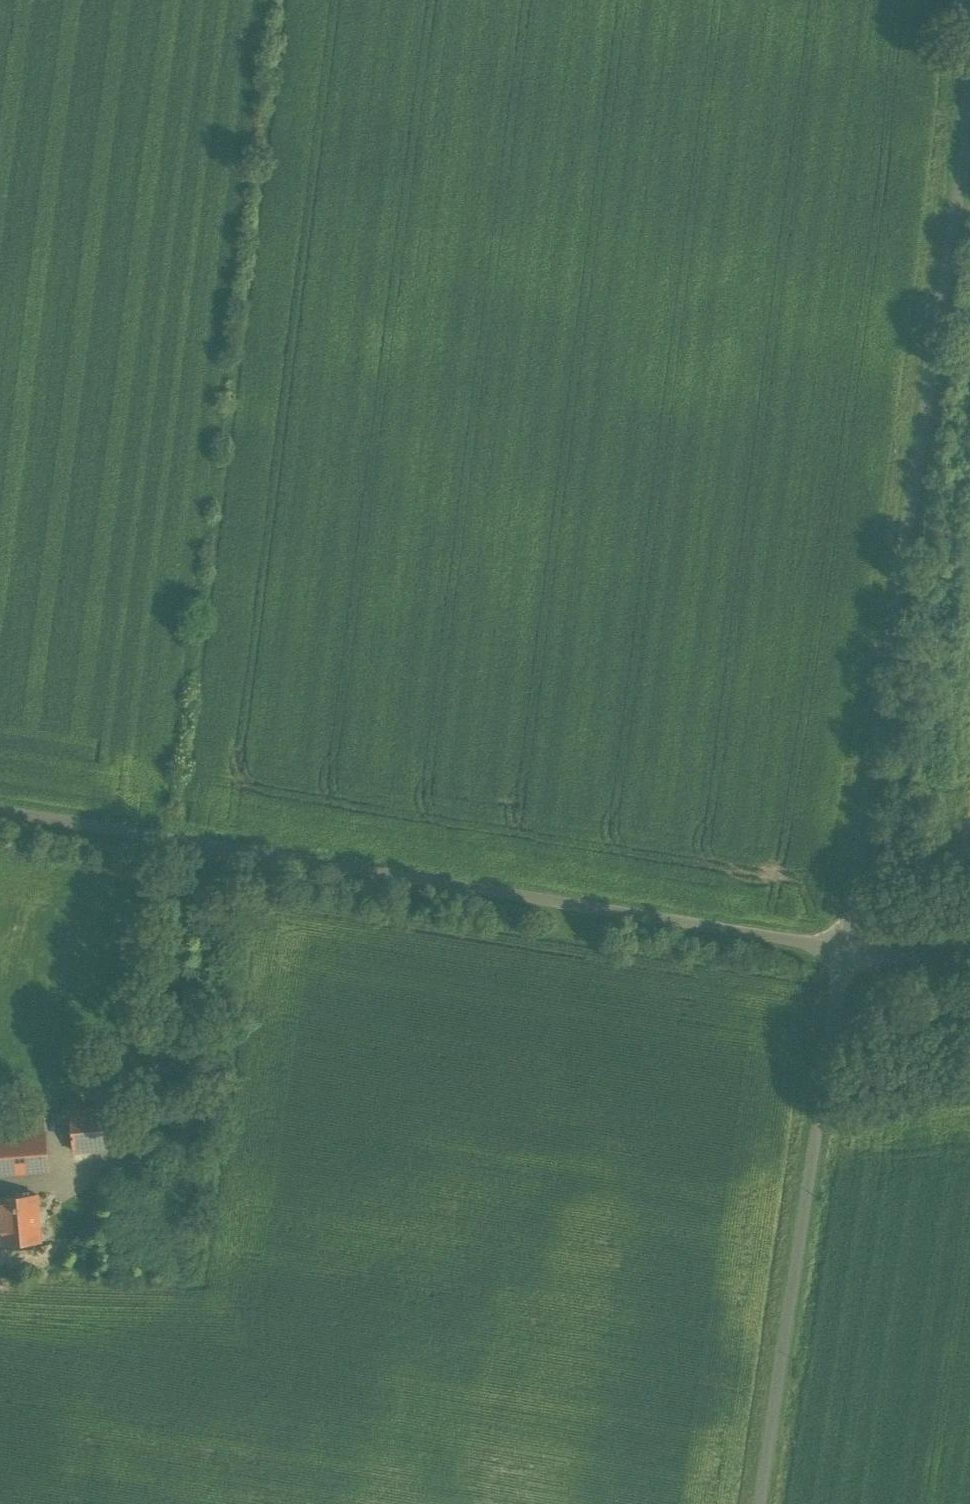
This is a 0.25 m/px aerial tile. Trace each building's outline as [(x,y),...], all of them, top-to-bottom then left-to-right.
[(239,438),(232,437),(230,449),(238,450),(240,438),(239,438)] [(118,1105),(71,1110),(74,1150),(122,1145),(118,1105)] [(0,1136),(0,1172),(52,1168),(49,1132),(0,1136)] [(37,1193),(0,1196),(4,1244),(40,1241),(37,1211),(39,1211),(37,1193)]
